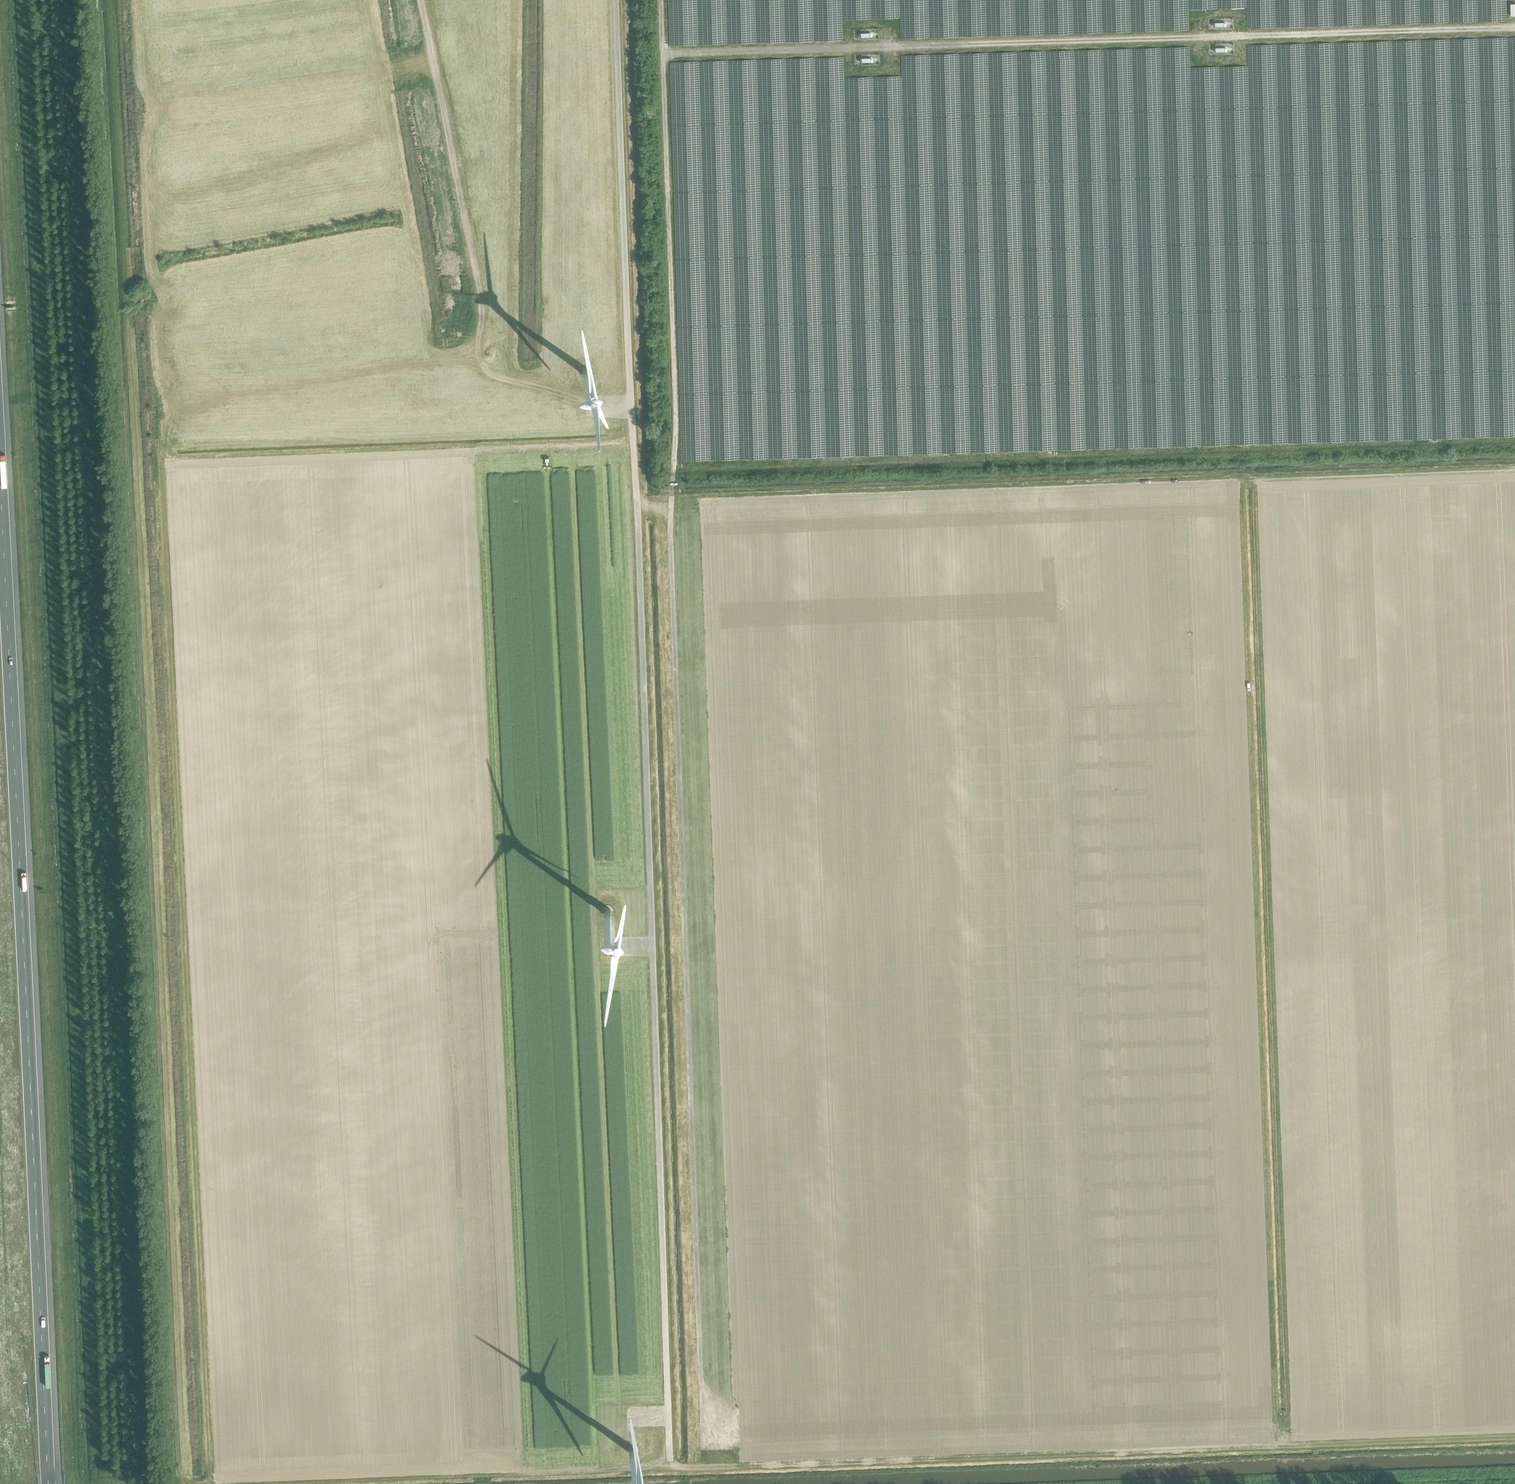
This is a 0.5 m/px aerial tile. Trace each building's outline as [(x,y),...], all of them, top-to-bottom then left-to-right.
[(588,375),(589,375),(590,374),(590,373),(591,372),(590,371),(590,370),(589,369),(588,368),(587,368),(586,368),(585,368),(584,368),(584,369),(583,370),(582,371),(582,372),(582,373),(583,374),(584,375),(585,376),(586,376),(587,376),(588,375)] [(610,914),(611,913),(611,912),(611,911),(611,910),(611,909),(610,908),(609,907),(608,907),(607,907),(606,907),(605,907),(604,908),(604,909),(603,910),(603,911),(603,912),(604,913),(604,914),(605,915),(606,915),(607,915),(608,915),(609,915),(610,914)] [(636,1449),(636,1448),(635,1447),(634,1447),(633,1446),(632,1447),(631,1447),(630,1448),(629,1448),(629,1449),(629,1451),(629,1452),(629,1453),(630,1454),(631,1454),(632,1455),(633,1455),(634,1455),(635,1454),(636,1453),(636,1452),(637,1451),(637,1450),(636,1449)]
